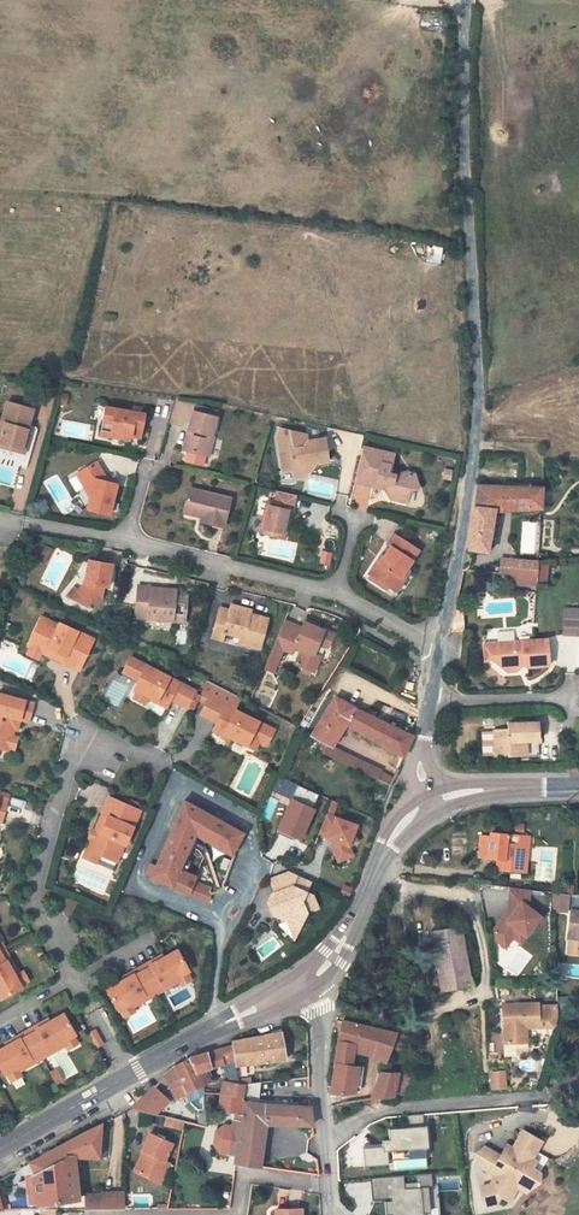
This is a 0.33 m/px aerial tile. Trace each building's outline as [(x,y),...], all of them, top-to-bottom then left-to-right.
[(4,404),(0,417),(0,426),(1,426),(0,430),(0,450),(21,455),(24,443),(21,442),(29,411),(4,404)] [(98,436),(109,438),(110,435),(129,438),(131,428),(141,430),(144,415),(103,408),(98,436)] [(188,410),(182,433),(206,440),(212,415),(188,410)] [(139,440),(141,430),(131,428),(129,438),(139,440)] [(182,433),(178,449),(202,454),(206,440),(182,433)] [(297,447),(274,452),(279,470),(289,468),(291,475),(302,473),(308,463),(322,460),(317,438),(302,442),(297,447)] [(362,447),(354,482),(381,489),(382,485),(388,486),(386,492),(391,500),(406,503),(409,490),(417,487),(414,474),(406,472),(396,475),(389,473),(394,455),(362,447)] [(103,473),(96,462),(76,474),(84,488),(91,490),(86,509),(108,514),(116,486),(100,481),(103,473)] [(107,478),(103,473),(100,481),(116,486),(117,482),(107,478)] [(331,499),(335,483),(310,477),(307,493),(331,499)] [(551,496),(484,481),(476,521),(471,546),(491,549),(500,509),(548,517),(551,496)] [(184,486),(178,505),(197,510),(196,515),(195,519),(220,525),(228,496),(184,486)] [(262,500),(255,530),(278,536),(285,505),(287,505),(290,493),(272,489),(270,501),(262,500)] [(177,509),(196,515),(197,510),(178,505),(177,509)] [(389,549),(382,559),(377,566),(374,563),(366,575),(387,589),(395,577),(398,579),(403,571),(416,552),(392,535),(384,547),(389,549)] [(103,578),(95,584),(88,591),(109,603),(118,593),(118,592),(120,581),(121,575),(126,576),(129,559),(106,555),(103,578)] [(378,557),(374,563),(377,566),(382,559),(378,557)] [(534,563),(509,559),(508,569),(543,572),(544,558),(536,557),(534,563)] [(543,572),(508,569),(508,573),(515,575),(516,586),(541,591),(543,572)] [(406,573),(403,571),(398,579),(395,577),(387,589),(392,593),(406,573)] [(84,588),(88,591),(95,584),(92,580),(84,588)] [(152,580),(150,603),(163,604),(163,612),(200,615),(202,589),(166,587),(166,581),(152,580)] [(243,604),(233,602),(226,631),(235,633),(237,626),(253,630),(251,635),(272,640),(281,612),(280,611),(267,608),(267,610),(263,609),(263,604),(244,599),(243,604)] [(150,612),(163,612),(163,604),(150,603),(150,612)] [(562,607),(561,636),(578,637),(578,608),(562,607)] [(59,609),(46,635),(64,644),(62,646),(72,651),(75,645),(82,649),(80,655),(96,663),(111,632),(77,616),(77,617),(59,609)] [(320,611),(318,615),(332,621),(333,616),(320,611)] [(315,621),(297,614),(287,638),(305,645),(307,641),(314,644),(309,655),(327,662),(334,647),(327,645),(332,635),(342,638),(347,626),(332,621),(318,615),(315,621)] [(491,655),(499,654),(513,668),(520,660),(530,659),(533,664),(554,661),(551,634),(520,637),(519,626),(503,628),(504,638),(489,639),(491,655)] [(58,644),(62,646),(64,644),(46,635),(45,638),(48,639),(44,646),(55,651),(58,644)] [(72,651),(80,655),(82,649),(75,645),(72,651)] [(146,650),(138,665),(154,673),(149,683),(152,685),(164,690),(167,692),(168,689),(173,691),(172,694),(182,700),(186,692),(203,700),(211,683),(146,650)] [(524,667),(530,659),(520,660),(513,668),(524,667)] [(223,698),(218,708),(235,717),(231,725),(243,730),(244,727),(249,730),(249,731),(268,740),(272,732),(281,736),(289,740),(296,725),(253,703),(258,692),(249,688),(223,674),(215,694),(223,698)] [(160,698),(164,690),(152,685),(148,692),(160,698)] [(399,748),(406,731),(329,697),(310,739),(388,780),(390,775),(393,766),(328,735),(336,719),(385,740),(380,750),(395,758),(397,754),(399,748)] [(147,699),(144,706),(160,714),(164,707),(147,699)] [(4,756),(9,734),(15,736),(18,726),(27,728),(31,709),(0,701),(0,755),(4,756)] [(523,717),(514,718),(514,723),(500,725),(501,737),(490,737),(491,752),(502,751),(530,750),(529,736),(534,736),(544,735),(543,716),(534,716),(523,717)] [(500,725),(489,725),(490,737),(501,737),(500,725)] [(277,744),(281,736),(272,732),(268,740),(277,744)] [(290,796),(311,806),(317,793),(296,783),(290,796)] [(99,854),(115,862),(123,844),(125,845),(140,811),(110,797),(102,814),(108,816),(105,824),(99,821),(94,831),(97,832),(94,839),(91,837),(86,848),(99,854)] [(197,830),(232,852),(240,833),(240,832),(239,832),(235,828),(185,798),(149,875),(208,905),(212,891),(177,873),(197,830)] [(315,810),(292,800),(279,832),(303,841),(315,810)] [(359,824),(329,813),(321,834),(335,839),(339,841),(338,845),(342,855),(353,850),(351,845),(360,841),(356,832),(359,824)] [(88,836),(91,837),(94,839),(97,832),(94,831),(91,829),(88,836)] [(523,838),(490,834),(490,838),(480,835),(478,855),(497,858),(503,859),(502,871),(523,874),(525,863),(520,862),(523,838)] [(529,839),(523,838),(520,862),(525,863),(529,839)] [(338,845),(339,841),(335,839),(333,845),(340,861),(355,854),(353,850),(342,855),(338,845)] [(95,862),(99,854),(86,848),(82,856),(95,862)] [(310,881),(288,870),(269,877),(275,892),(271,894),(267,901),(271,913),(273,914),(282,911),(285,920),(298,926),(305,912),(316,907),(311,895),(304,892),(310,881)] [(494,930),(495,941),(505,949),(513,939),(518,932),(526,937),(541,918),(528,909),(530,891),(511,889),(508,912),(512,916),(507,922),(503,919),(494,930)] [(569,896),(553,894),(554,912),(567,914),(571,914),(567,943),(578,944),(578,897),(569,896)] [(282,911),(273,914),(285,920),(282,911)] [(298,926),(285,920),(292,939),(298,926)] [(441,993),(472,989),(462,929),(433,934),(441,993)] [(520,945),(526,937),(518,932),(513,939),(520,945)] [(140,967),(154,995),(176,983),(174,979),(188,972),(177,950),(150,965),(149,962),(140,967)] [(2,951),(0,952),(0,994),(15,987),(9,974),(12,972),(2,951)] [(106,989),(118,1010),(131,1003),(133,1007),(154,995),(140,967),(131,972),(132,975),(106,989)] [(17,970),(12,972),(9,974),(15,987),(23,983),(17,970)] [(192,980),(188,972),(174,979),(176,983),(178,987),(192,980)] [(121,1018),(135,1011),(133,1007),(131,1003),(118,1010),(121,1018)] [(503,1006),(505,1045),(528,1044),(527,1028),(555,1026),(558,1016),(557,1006),(538,1007),(538,1004),(521,1005),(521,1008),(515,1008),(515,1005),(503,1006)] [(29,1030),(43,1057),(65,1046),(63,1042),(77,1035),(66,1013),(40,1027),(38,1025),(29,1030)] [(396,1037),(338,1023),(335,1065),(332,1091),(343,1092),(347,1092),(347,1089),(356,1087),(358,1065),(384,1064),(385,1051),(394,1052),(396,1037)] [(6,1073),(20,1066),(22,1069),(43,1057),(29,1030),(20,1034),(22,1037),(0,1049),(0,1060),(6,1073)] [(89,1036),(96,1048),(102,1045),(96,1032),(89,1036)] [(228,1049),(230,1060),(250,1059),(250,1065),(267,1064),(267,1059),(280,1059),(278,1032),(233,1043),(232,1047),(228,1049)] [(81,1043),(77,1035),(63,1042),(65,1046),(67,1050),(81,1043)] [(207,1082),(204,1075),(230,1064),(230,1060),(228,1049),(202,1060),(188,1065),(196,1087),(207,1082)] [(196,1087),(188,1065),(177,1074),(173,1077),(179,1094),(196,1087)] [(10,1081),(24,1073),(22,1069),(20,1066),(6,1073),(10,1081)] [(505,1088),(504,1068),(489,1069),(489,1088),(505,1088)] [(51,1075),(55,1083),(60,1080),(56,1072),(51,1075)] [(408,1073),(379,1072),(378,1096),(408,1097),(408,1090),(408,1073)] [(222,1092),(235,1091),(234,1086),(233,1079),(220,1077),(222,1092)] [(258,1084),(244,1086),(243,1106),(256,1108),(257,1087),(258,1084)] [(150,1096),(138,1106),(154,1110),(170,1096),(161,1086),(150,1096)] [(265,1126),(310,1134),(309,1129),(308,1113),(256,1108),(243,1106),(242,1117),(235,1118),(234,1133),(230,1132),(229,1144),(233,1147),(232,1164),(260,1166),(265,1126)] [(390,1141),(383,1141),(383,1147),(363,1148),(365,1167),(389,1165),(389,1152),(428,1149),(427,1127),(424,1128),(423,1115),(408,1116),(409,1128),(389,1130),(390,1141)] [(164,1116),(163,1125),(182,1128),(183,1119),(164,1116)] [(57,1149),(34,1161),(37,1169),(33,1173),(32,1188),(32,1198),(72,1199),(77,1156),(100,1156),(104,1124),(88,1133),(71,1142),(57,1149)] [(482,1185),(487,1204),(499,1201),(502,1196),(511,1201),(518,1186),(528,1184),(524,1171),(533,1169),(535,1166),(538,1160),(533,1157),(543,1139),(524,1128),(514,1146),(516,1147),(511,1154),(505,1155),(485,1145),(478,1151),(476,1162),(497,1174),(491,1183),(482,1185)] [(149,1136),(140,1153),(144,1155),(135,1174),(156,1186),(167,1165),(163,1163),(172,1148),(149,1136)] [(130,1171),(135,1174),(144,1155),(140,1153),(130,1171)] [(528,1184),(518,1186),(527,1192),(541,1181),(543,1170),(535,1166),(533,1169),(524,1171),(528,1184)] [(432,1186),(431,1175),(417,1176),(418,1187),(432,1186)] [(429,1188),(404,1190),(403,1177),(372,1179),(373,1201),(385,1200),(386,1214),(423,1214),(423,1213),(430,1212),(429,1188)] [(111,1209),(112,1196),(95,1194),(95,1195),(77,1193),(76,1208),(84,1208),(111,1209)]
